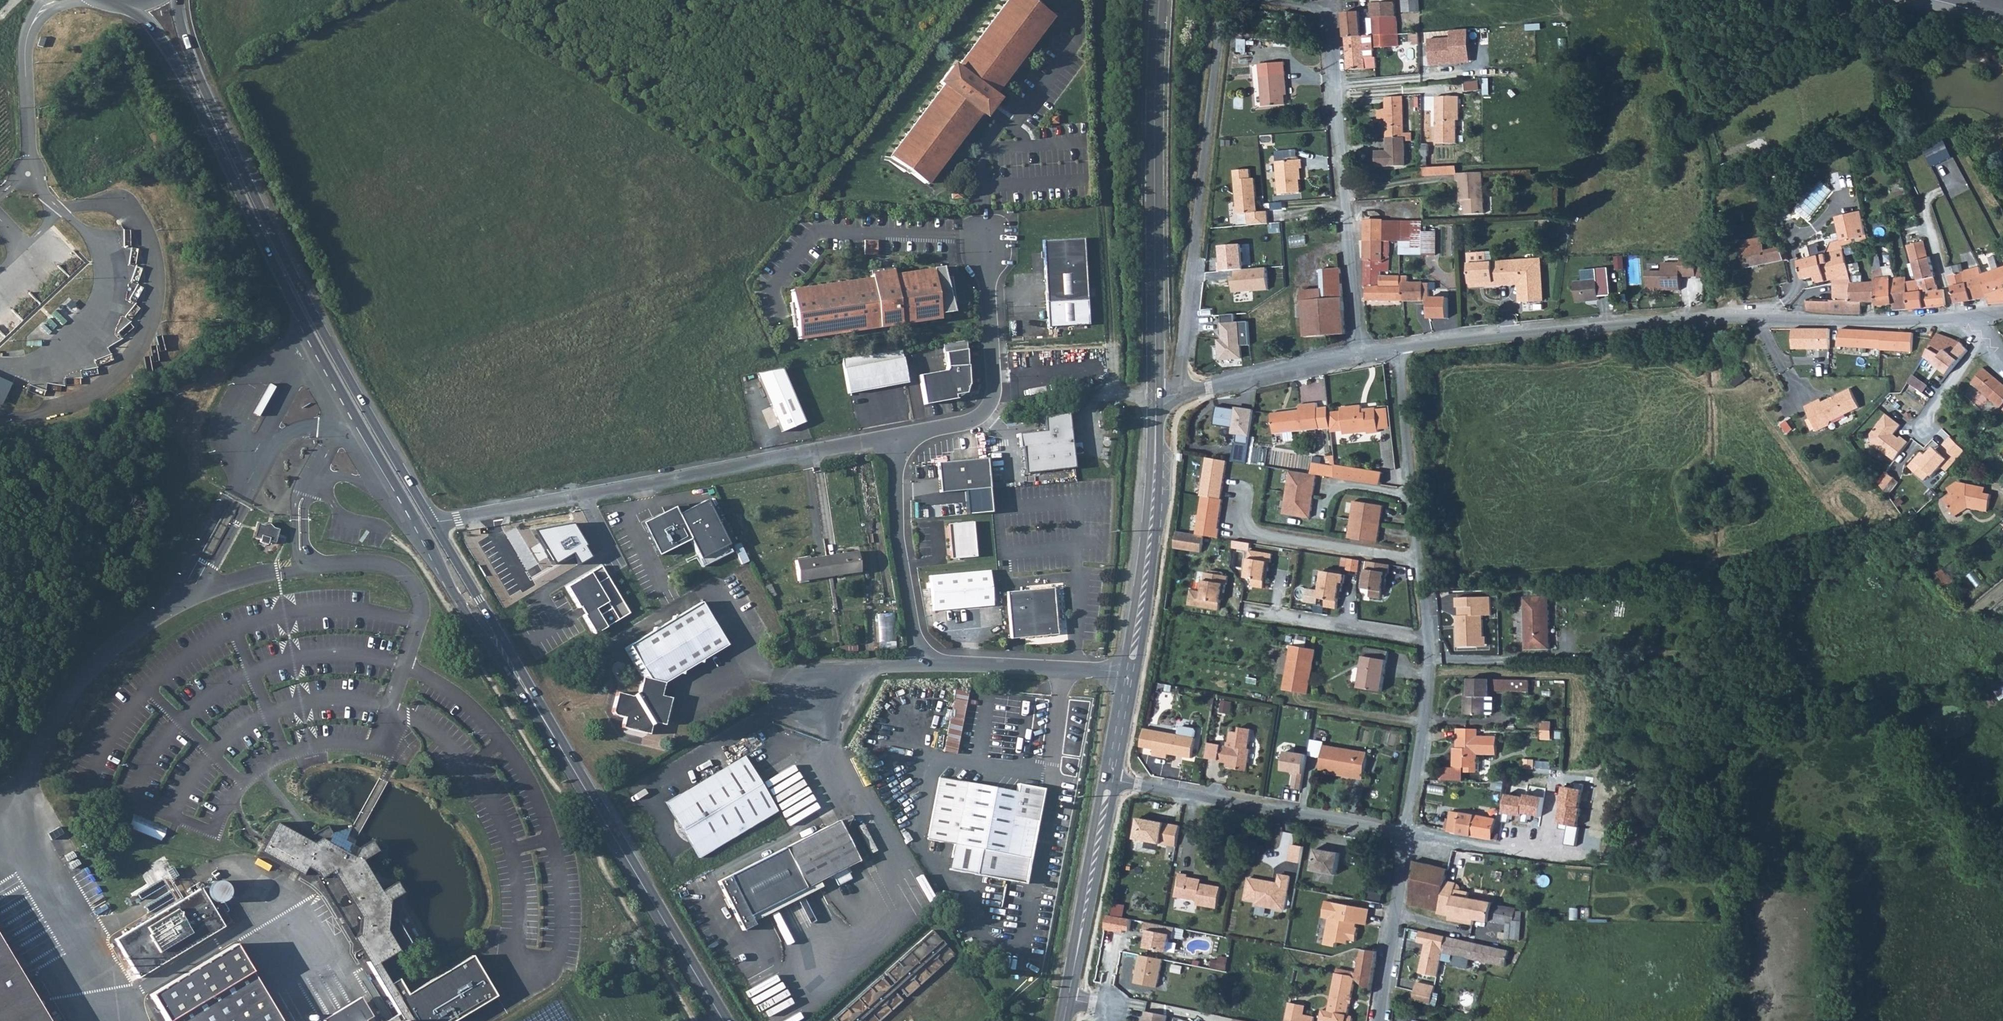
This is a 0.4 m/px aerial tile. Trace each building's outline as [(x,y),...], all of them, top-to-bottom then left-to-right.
[(888,157),(923,183),(976,112),(990,94),(1049,15),(1029,0),(1006,0),(955,69),(950,65),(938,82),(942,85),(888,157)] [(1394,15),(1393,0),(1371,1),(1371,15),(1394,15)] [(1406,19),(1418,18),(1417,0),(1405,0),(1406,19)] [(1343,12),(1344,37),(1362,37),(1360,12),(1343,12)] [(1394,15),(1371,15),(1372,36),(1397,35),(1396,15),(1394,15)] [(1469,63),(1468,30),(1449,30),(1450,37),(1429,38),(1430,65),(1469,63)] [(1421,34),(1412,34),(1412,44),(1421,44),(1421,34)] [(1397,35),(1372,36),(1372,51),(1387,50),(1387,46),(1397,45),(1397,35)] [(1346,70),(1363,69),(1363,61),(1362,37),(1344,37),(1346,70)] [(1395,67),(1395,60),(1363,61),(1363,69),(1395,67)] [(1287,82),(1286,61),(1260,63),(1264,107),(1286,105),(1284,83),(1287,82)] [(990,94),(976,112),(981,115),(995,97),(990,94)] [(1401,96),(1384,98),(1384,111),(1384,117),(1402,116),(1401,96)] [(1449,113),(1449,98),(1434,98),(1434,126),(1454,125),(1454,121),(1457,121),(1457,113),(1449,113)] [(1409,134),(1403,134),(1402,116),(1384,117),(1384,111),(1376,111),(1377,120),(1384,120),(1385,154),(1380,155),(1380,168),(1403,167),(1403,142),(1409,142),(1409,134)] [(1454,125),(1434,126),(1434,144),(1454,144),(1454,125)] [(1924,147),(1950,201),(1971,191),(1945,137),(1924,147)] [(1279,194),(1301,194),(1300,181),(1299,169),(1302,169),(1303,169),(1303,161),(1277,162),(1279,194)] [(1460,166),(1426,169),(1427,177),(1460,174),(1460,166)] [(1247,213),(1248,225),(1268,223),(1267,211),(1257,212),(1255,178),(1250,178),(1249,170),(1234,172),(1237,214),(1247,213)] [(1485,214),(1483,174),(1456,175),(1457,182),(1460,182),(1461,201),(1465,201),(1466,215),(1485,214)] [(1807,200),(1800,212),(1811,219),(1818,207),(1807,200)] [(1742,223),(1741,214),(1720,215),(1720,225),(1742,223)] [(1383,241),(1389,241),(1400,241),(1401,219),(1383,220),(1383,241)] [(1383,241),(1383,220),(1365,220),(1364,237),(1359,237),(1360,243),(1364,243),(1364,259),(1381,259),(1381,255),(1389,255),(1389,241),(1383,241)] [(1907,247),(1923,242),(1919,229),(1904,234),(1907,247)] [(1087,300),(1083,238),(1042,240),(1047,327),(1089,325),(1087,300)] [(1740,244),(1746,269),(1767,264),(1764,252),(1761,238),(1740,244)] [(864,241),(864,254),(876,255),(877,241),(864,241)] [(1907,247),(1906,247),(1910,262),(1912,262),(1915,275),(1916,278),(1919,291),(1936,290),(1929,259),(1928,259),(1923,242),(1907,247)] [(1219,245),(1221,270),(1235,269),(1243,269),(1241,243),(1219,245)] [(1955,245),(1941,249),(1945,259),(1958,254),(1955,245)] [(1764,252),(1767,264),(1783,260),(1781,248),(1764,252)] [(1844,250),(1826,255),(1828,265),(1821,267),(1826,282),(1832,280),(1850,275),(1847,262),(1844,250)] [(1513,267),(1506,267),(1505,263),(1494,264),(1493,253),(1467,255),(1471,285),(1495,284),(1495,287),(1501,286),(1500,279),(1514,278),(1542,275),(1542,261),(1513,263),(1513,267)] [(1382,271),(1389,271),(1389,255),(1381,255),(1381,259),(1364,259),(1364,285),(1366,285),(1366,300),(1402,300),(1402,283),(1399,283),(1399,280),(1399,276),(1381,276),(1382,271)] [(1816,278),(1817,284),(1826,282),(1821,267),(1828,265),(1826,255),(1799,263),(1803,279),(1804,280),(1816,278)] [(1684,277),(1700,277),(1699,257),(1699,256),(1684,256),(1684,263),(1666,264),(1666,272),(1650,272),(1651,291),(1684,290),(1684,277)] [(1891,310),(1909,309),(1905,279),(1904,277),(1894,278),(1878,280),(1877,271),(1880,271),(1879,258),(1871,259),(1873,282),(1875,302),(1875,307),(1890,305),(1891,310)] [(1997,258),(1991,259),(1995,272),(2000,271),(1997,258)] [(1788,283),(1784,262),(1778,264),(1783,285),(1788,283)] [(1948,276),(1962,272),(1960,265),(1946,269),(1948,276)] [(791,294),(797,337),(877,325),(877,328),(899,324),(898,322),(938,316),(938,314),(952,312),(941,267),(931,269),(932,272),(892,278),(892,275),(881,276),(880,273),(869,275),(870,281),(791,294)] [(1267,267),(1243,269),(1235,269),(1235,278),(1231,278),(1232,293),(1268,290),(1267,267)] [(1965,284),(1951,288),(1952,289),(1956,304),(1988,296),(1983,275),(1981,268),(1979,268),(1962,272),(1965,284)] [(1322,289),(1302,290),(1303,299),(1323,298),(1323,291),(1342,291),(1340,269),(1322,270),(1322,289)] [(1990,304),(2002,303),(2002,270),(2000,271),(1995,272),(1983,275),(1988,296),(1990,304)] [(1962,272),(1948,276),(1951,288),(1965,284),(1962,272)] [(1542,275),(1514,278),(1514,286),(1522,285),(1523,304),(1544,303),(1542,275)] [(1832,280),(1834,301),(1853,302),(1851,284),(1850,275),(1832,280)] [(1612,290),(1610,276),(1580,280),(1583,301),(1605,297),(1604,291),(1612,290)] [(1500,279),(1501,286),(1514,286),(1514,278),(1500,279)] [(1916,278),(1905,279),(1909,309),(1945,306),(1943,289),(1936,290),(1919,291),(1916,278)] [(1422,286),(1422,283),(1402,282),(1402,283),(1402,300),(1430,300),(1430,286),(1422,286)] [(1861,303),(1875,302),(1873,282),(1851,284),(1853,302),(1861,303)] [(1324,335),(1323,298),(1303,299),(1305,336),(1324,335)] [(1345,335),(1343,298),(1323,298),(1324,335),(1345,335)] [(1807,313),(1831,314),(1832,301),(1807,302),(1807,313)] [(1861,303),(1853,302),(1834,301),(1832,301),(1831,314),(1860,316),(1861,303)] [(1240,322),(1221,323),(1222,339),(1217,339),(1218,361),(1242,359),(1240,322)] [(1882,351),(1883,332),(1869,331),(1855,331),(1841,329),(1839,347),(1880,350),(1881,351),(1882,351)] [(1793,330),(1793,350),(1831,350),(1831,330),(1793,330)] [(1883,332),(1882,351),(1912,351),(1913,332),(1883,332)] [(1930,347),(1943,351),(1952,338),(1939,333),(1930,347)] [(1952,338),(1943,351),(1953,354),(1961,343),(1952,338)] [(919,375),(924,405),(955,399),(954,395),(965,393),(968,385),(967,367),(968,367),(966,341),(942,344),(944,363),(945,363),(946,369),(945,371),(919,375)] [(1923,355),(1930,361),(1945,375),(1966,350),(1962,343),(1961,343),(1953,354),(1943,351),(1930,347),(1923,355)] [(842,359),(848,393),(907,383),(901,351),(842,359)] [(2001,408),(2002,405),(2002,384),(1981,367),(1981,368),(1969,382),(2001,408)] [(783,370),(756,374),(781,432),(804,422),(783,370)] [(0,380),(0,403),(8,383),(0,380)] [(1817,427),(1819,430),(1831,423),(1833,419),(1861,405),(1851,386),(1823,401),(1821,397),(1813,402),(1818,413),(1812,416),(1817,427)] [(1806,405),(1812,416),(1818,413),(1813,402),(1806,405)] [(1275,435),(1320,429),(1318,410),(1317,404),(1299,406),(1300,411),(1272,414),(1275,435)] [(1214,425),(1234,428),(1238,434),(1236,443),(1249,444),(1254,410),(1245,409),(1245,410),(1216,406),(1214,425)] [(1378,431),(1376,409),(1363,411),(1364,414),(1361,414),(1360,407),(1340,409),(1340,413),(1343,432),(1343,435),(1367,433),(1367,435),(1379,433),(1378,431)] [(1318,410),(1320,429),(1330,428),(1329,414),(1328,409),(1318,410)] [(1376,409),(1378,431),(1393,429),(1390,409),(1376,409)] [(1022,446),(1025,472),(1074,468),(1069,412),(1045,416),(1046,430),(1019,433),(1020,446),(1022,446)] [(1340,413),(1329,414),(1330,428),(1331,433),(1343,432),(1340,413)] [(1812,416),(1807,419),(1813,429),(1817,427),(1812,416)] [(1872,445),(1895,462),(1909,443),(1901,438),(1898,442),(1893,438),(1901,426),(1886,416),(1871,436),(1872,445)] [(1792,417),(1782,423),(1786,431),(1796,425),(1792,417)] [(1965,450),(1950,436),(1935,456),(1931,453),(1927,458),(1922,454),(1911,470),(1927,483),(1933,475),(1936,478),(1943,467),(1949,472),(1963,453),(1965,450)] [(1227,461),(1206,457),(1199,495),(1202,496),(1220,499),(1227,461)] [(937,463),(940,493),(989,488),(987,458),(937,463)] [(1320,477),(1336,479),(1335,468),(1321,467),(1320,477)] [(1335,468),(1336,479),(1383,486),(1384,474),(1335,467),(1335,468)] [(1317,476),(1290,472),(1284,516),(1311,520),(1317,476)] [(1887,474),(1880,484),(1884,491),(1885,493),(1895,479),(1887,474)] [(1958,490),(1955,492),(1949,497),(1959,510),(1974,490),(1970,484),(1959,482),(1954,485),(1958,490)] [(1974,490),(1987,493),(1987,488),(1970,484),(1974,490)] [(1993,494),(1987,493),(1974,490),(1959,510),(1949,497),(1946,499),(1957,516),(1969,507),(1989,511),(1993,494)] [(1220,499),(1202,496),(1195,536),(1204,537),(1217,539),(1224,499),(1220,499)] [(672,506),(639,523),(656,556),(689,539),(699,558),(726,544),(703,500),(672,506)] [(1355,502),(1349,539),(1379,544),(1385,507),(1355,502)] [(269,518),(263,522),(256,520),(251,535),(258,538),(257,541),(267,544),(268,540),(275,542),(279,526),(273,524),(269,518)] [(976,557),(973,522),(948,524),(951,559),(976,557)] [(573,526),(536,530),(555,563),(571,553),(578,564),(590,557),(583,548),(586,545),(573,526)] [(1195,536),(1176,534),(1174,551),(1201,555),(1204,537),(1195,536)] [(1236,541),(1235,548),(1252,551),(1254,544),(1236,541)] [(859,572),(855,552),(825,557),(828,577),(859,572)] [(1273,556),(1250,552),(1246,579),(1254,581),(1253,588),(1265,590),(1267,572),(1269,573),(1270,564),(1272,564),(1273,556)] [(828,577),(825,557),(794,563),(797,582),(828,577)] [(1358,571),(1360,561),(1348,559),(1346,569),(1358,571)] [(1390,574),(1391,565),(1369,562),(1365,589),(1372,590),(1371,598),(1383,600),(1385,582),(1387,582),(1389,574),(1390,574)] [(600,565),(564,586),(576,606),(579,606),(583,613),(581,615),(592,633),(628,613),(600,565)] [(989,571),(930,576),(933,611),(993,605),(989,571)] [(1346,576),(1324,572),(1321,592),(1309,591),(1307,603),(1319,605),(1320,600),(1327,601),(1326,608),(1338,610),(1341,592),(1342,593),(1344,584),(1345,584),(1346,576)] [(1227,586),(1229,577),(1206,574),(1202,601),(1209,602),(1208,609),(1220,611),(1223,594),(1225,594),(1226,585),(1227,586)] [(777,595),(772,585),(767,587),(773,597),(777,595)] [(1007,592),(1011,639),(1057,634),(1053,588),(1007,592)] [(1524,597),(1525,650),(1551,649),(1549,590),(1525,590),(1525,597),(1524,597)] [(1491,616),(1491,597),(1455,598),(1455,608),(1458,608),(1458,615),(1456,615),(1456,647),(1486,646),(1486,637),(1483,637),(1483,616),(1491,616)] [(704,661),(727,647),(702,603),(678,618),(674,617),(673,621),(658,630),(654,629),(654,633),(625,650),(643,679),(639,693),(632,698),(617,695),(613,714),(615,718),(624,720),(622,730),(648,736),(650,727),(655,725),(663,727),(670,701),(661,698),(665,685),(680,675),(684,676),(685,673),(699,664),(703,665),(704,661)] [(879,651),(897,651),(897,614),(879,614),(879,651)] [(782,647),(791,642),(788,636),(779,641),(782,647)] [(1307,694),(1314,650),(1291,647),(1284,691),(1307,694)] [(1365,649),(1364,658),(1386,661),(1388,653),(1365,649)] [(1364,658),(1358,689),(1381,693),(1386,661),(1364,658)] [(2001,701),(2002,700),(2002,679),(1992,686),(2001,701)] [(1489,700),(1489,693),(1489,682),(1469,681),(1469,693),(1469,699),(1465,699),(1465,717),(1485,718),(1485,700),(1489,700)] [(1508,682),(1489,682),(1489,693),(1507,694),(1508,682)] [(1508,682),(1507,694),(1529,694),(1529,682),(1508,682)] [(865,686),(850,715),(855,718),(870,688),(865,686)] [(955,690),(946,752),(960,754),(970,692),(955,690)] [(1223,713),(1233,714),(1234,701),(1223,701),(1223,713)] [(1179,728),(1177,735),(1195,738),(1196,731),(1195,729),(1181,726),(1179,728)] [(1177,735),(1143,728),(1140,747),(1154,750),(1153,756),(1168,758),(1169,754),(1191,759),(1195,738),(1177,735)] [(1227,743),(1226,746),(1207,743),(1204,759),(1218,762),(1217,763),(1230,766),(1229,770),(1245,772),(1249,751),(1248,750),(1251,731),(1240,729),(1239,734),(1231,733),(1229,743),(1227,743)] [(1477,732),(1455,732),(1455,741),(1457,741),(1457,749),(1460,749),(1460,752),(1452,752),(1452,770),(1464,770),(1464,774),(1479,775),(1479,762),(1477,762),(1477,757),(1495,757),(1496,740),(1477,740),(1477,732)] [(1323,744),(1311,742),(1309,756),(1321,758),(1323,747),(1323,744)] [(1367,755),(1323,747),(1321,758),(1318,770),(1352,777),(1352,779),(1361,781),(1367,755)] [(1306,755),(1285,752),(1283,770),(1294,772),(1291,788),(1300,790),(1306,755)] [(700,859),(777,813),(744,759),(667,804),(700,859)] [(1461,770),(1438,770),(1438,782),(1460,783),(1461,770)] [(954,848),(950,873),(1024,886),(1035,823),(1029,822),(1035,789),(1015,786),(1014,794),(938,781),(928,843),(954,848)] [(1531,846),(1537,847),(1538,841),(1531,840),(1533,833),(1538,798),(1520,795),(1512,845),(1511,848),(1530,851),(1531,846)] [(1456,834),(1493,841),(1496,820),(1453,813),(1449,833),(1456,834)] [(135,815),(131,830),(165,840),(169,825),(135,815)] [(1176,847),(1180,827),(1138,819),(1134,840),(1176,847)] [(749,919),(808,889),(832,878),(837,889),(851,882),(846,871),(859,864),(854,855),(838,824),(718,884),(742,934),(754,928),(749,919)] [(390,988),(379,967),(412,948),(398,924),(388,923),(391,906),(404,898),(398,887),(382,897),(362,863),(373,856),(371,852),(359,858),(355,851),(334,840),(329,833),(308,845),(279,829),(264,857),(304,878),(308,871),(315,875),(401,1019),(402,1020),(410,1020),(390,988)] [(1533,833),(1531,840),(1538,841),(1539,841),(1540,834),(1533,833)] [(1293,845),(1291,861),(1304,863),(1306,847),(1293,845)] [(1340,854),(1315,849),(1311,871),(1336,875),(1340,854)] [(1415,861),(1410,905),(1438,913),(1445,880),(1449,869),(1415,861)] [(1179,874),(1175,898),(1197,902),(1197,905),(1217,909),(1221,888),(1197,883),(1197,880),(1188,878),(1188,875),(1179,874)] [(1284,911),(1290,877),(1280,875),(1278,884),(1249,879),(1245,900),(1257,902),(1256,906),(1284,911)] [(1475,926),(1476,919),(1492,922),(1496,905),(1496,902),(1470,897),(1471,891),(1457,888),(1458,884),(1445,880),(1438,913),(1438,915),(1449,917),(1449,920),(1475,926)] [(203,893),(216,913),(226,907),(214,886),(203,893)] [(225,932),(202,893),(116,945),(139,983),(225,932)] [(1366,925),(1369,910),(1325,902),(1322,918),(1329,919),(1324,945),(1336,947),(1337,944),(1339,943),(1347,944),(1347,940),(1355,942),(1357,934),(1354,933),(1356,924),(1366,925)] [(1496,905),(1492,922),(1508,925),(1507,934),(1502,934),(1502,939),(1520,942),(1522,922),(1516,921),(1519,910),(1496,905)] [(1174,940),(1176,929),(1146,923),(1145,931),(1149,932),(1146,949),(1168,953),(1171,939),(1174,940)] [(1455,956),(1459,941),(1447,938),(1447,937),(1426,933),(1421,932),(1419,943),(1426,944),(1430,945),(1432,949),(1431,955),(1424,953),(1420,974),(1438,977),(1443,953),(1455,956)] [(1459,941),(1455,956),(1485,963),(1507,968),(1510,952),(1471,943),(1459,940),(1459,941)] [(4,949),(0,942),(0,1020),(46,1020),(4,949)] [(1430,945),(1426,944),(1424,953),(1431,955),(1432,949),(1430,945)] [(1378,949),(1363,948),(1362,956),(1360,956),(1358,972),(1352,972),(1351,975),(1353,975),(1355,977),(1372,989),(1372,988),(1378,949)] [(245,964),(235,949),(150,1000),(163,1020),(279,1020),(245,964)] [(1164,960),(1141,955),(1135,983),(1158,988),(1164,960)] [(1228,957),(1219,956),(1219,959),(1212,958),(1210,968),(1226,970),(1228,957)] [(390,988),(410,1020),(463,1020),(497,1001),(473,960),(408,998),(399,983),(390,988)] [(1336,972),(1328,1010),(1322,1009),(1321,1017),(1323,1020),(1326,1020),(1352,1020),(1353,1018),(1351,1014),(1348,1014),(1355,977),(1353,975),(1351,975),(1336,972)] [(1436,986),(1418,983),(1416,992),(1434,996),(1436,986)] [(1416,992),(1414,1000),(1426,1003),(1432,1005),(1434,996),(1416,992)] [(1288,1010),(1304,1013),(1306,1005),(1290,1002),(1288,1010)] [(1316,1016),(1304,1013),(1288,1010),(1286,1020),(1315,1020),(1316,1016)] [(1168,1015),(1146,1011),(1144,1020),(1167,1020),(1168,1015)] [(357,1012),(343,1020),(363,1020),(357,1012)]
